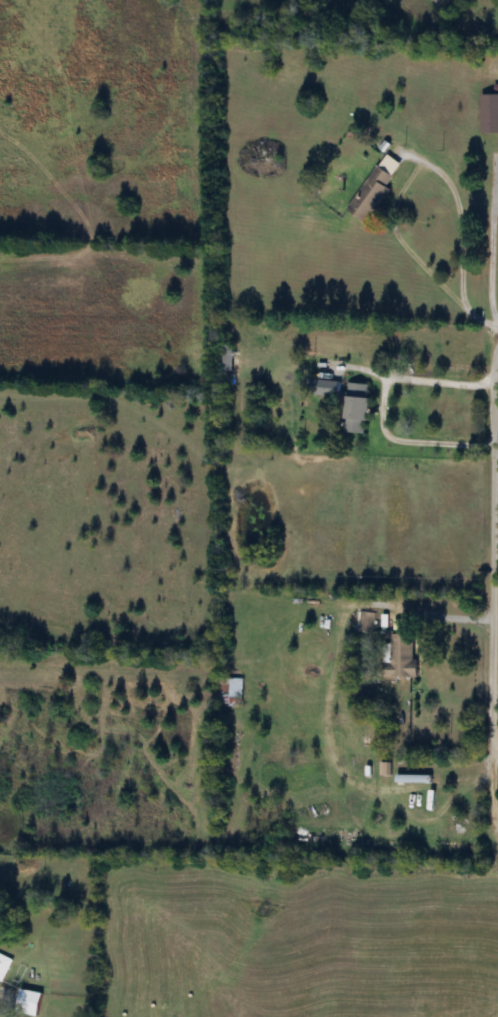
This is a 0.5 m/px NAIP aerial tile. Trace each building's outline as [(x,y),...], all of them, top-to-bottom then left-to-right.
[(481,96),(481,135),(497,135),(497,96),(481,96)] [(401,164),(381,154),(349,214),(369,225),(401,164)] [(315,382),(314,396),(339,396),(339,382),(315,382)] [(367,385),(346,385),(345,435),(366,435),(367,385)] [(353,633),(369,633),(369,614),(353,614),(353,633)] [(415,679),(415,636),(391,636),(391,666),(382,666),(382,679),(415,679)] [(229,680),(229,706),(240,707),(240,680),(229,680)] [(42,995),(19,990),(15,1014),(32,1016),(37,1016),(42,995)]
